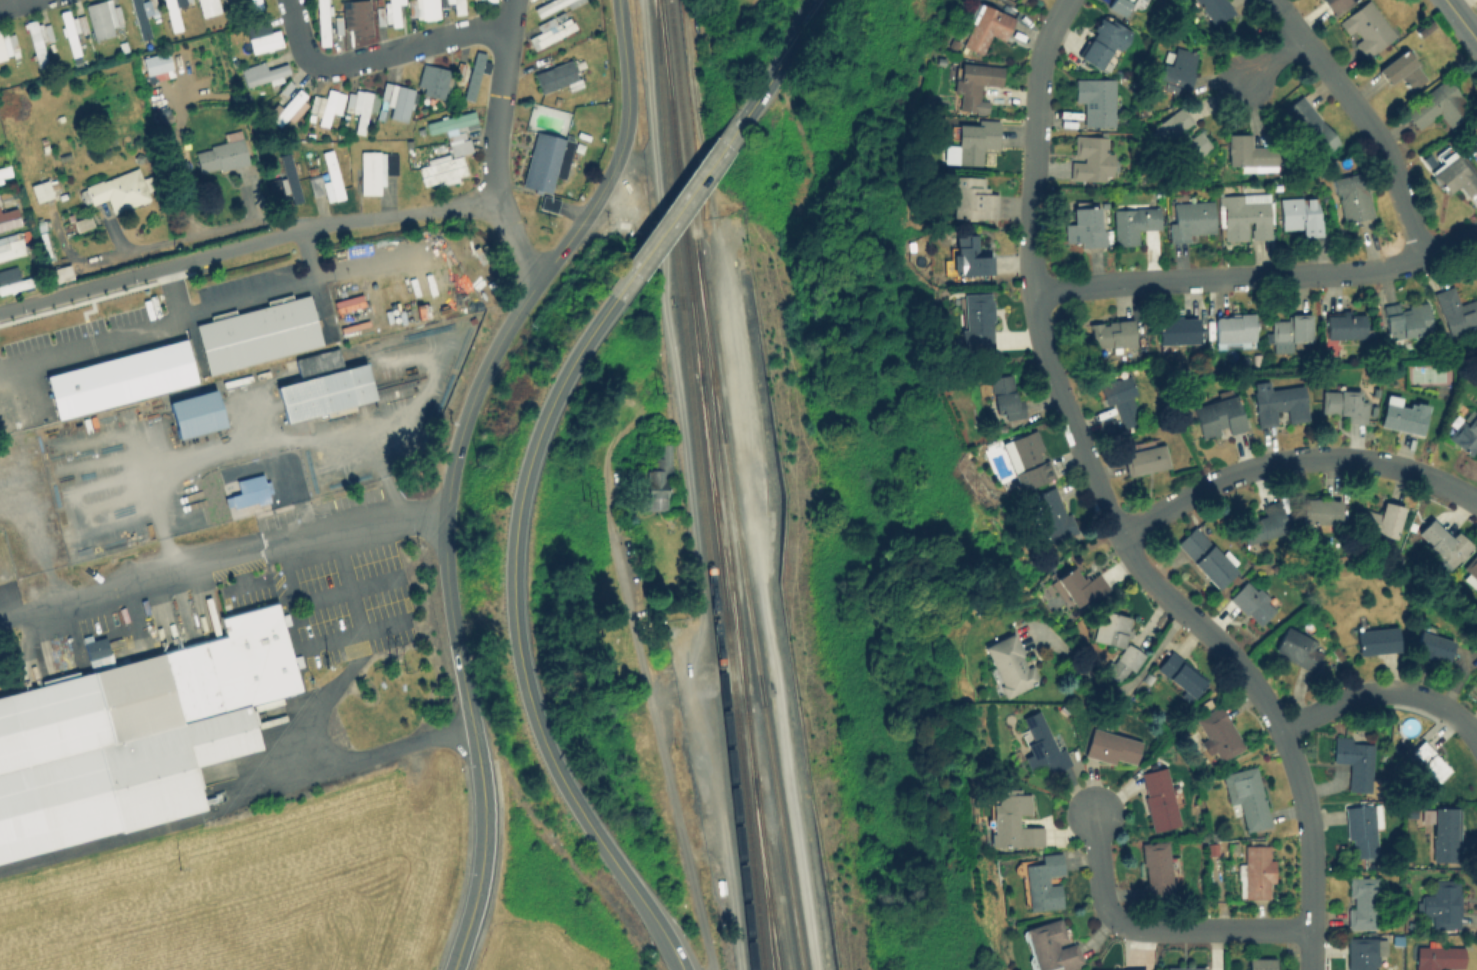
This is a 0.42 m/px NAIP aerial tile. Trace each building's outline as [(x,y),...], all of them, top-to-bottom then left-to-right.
[(84,4),(98,0),(110,0),(112,6),(117,4),(123,24),(117,25),(116,24),(111,25),(113,33),(94,39),(84,4)] [(141,39),(130,0),(141,0),(154,0),(158,14),(152,16),(151,12),(145,14),(151,36),(141,39)] [(171,31),(163,0),(174,0),(181,28),(171,31)] [(178,2),(185,0),(192,0),(192,2),(186,4),(187,6),(180,8),(178,2)] [(201,16),(197,0),(217,0),(220,11),(201,16)] [(251,9),(249,0),(260,0),(262,7),(251,9)] [(318,45),(316,0),(327,0),(327,5),(331,4),(331,13),(328,13),(329,44),(318,45)] [(344,29),(342,0),(369,0),(372,33),(352,35),(351,28),(344,29)] [(388,1),(388,0),(405,0),(405,2),(398,3),(400,24),(391,25),(390,21),(385,22),(384,10),(385,10),(384,1),(388,1)] [(416,21),(414,0),(438,0),(439,16),(425,17),(426,20),(416,21)] [(440,7),(440,0),(464,0),(465,12),(454,13),(453,1),(447,1),(448,6),(440,7)] [(533,7),(546,0),(568,0),(537,16),(533,7)] [(1107,7),(1124,15),(1131,0),(1110,0),(1107,7)] [(1225,0),(1195,0),(1213,25),(1233,11),(1225,0)] [(1330,14),(1351,0),(1320,0),(1330,14)] [(1363,58),(1395,36),(1370,0),(1366,0),(1336,20),(1346,35),(1354,29),(1359,37),(1352,42),(1363,58)] [(1003,40),(1013,16),(976,1),(959,45),(981,53),(989,34),(1003,40)] [(383,24),(376,24),(375,6),(382,6),(383,24)] [(68,8),(70,17),(75,16),(79,30),(73,31),(79,53),(71,56),(65,34),(63,35),(60,26),(63,25),(59,11),(68,8)] [(1130,29),(1098,12),(1076,55),(1102,69),(1112,51),(1118,54),(1130,29)] [(87,30),(81,32),(76,15),(83,13),(87,30)] [(342,33),(335,33),(334,15),(341,15),(342,33)] [(553,23),(553,24),(558,21),(560,26),(563,25),(560,20),(568,16),(570,21),(572,20),(576,27),(534,49),(527,37),(535,33),(547,27),(546,26),(539,30),(536,24),(552,16),(555,22),(553,23)] [(35,18),(36,23),(41,22),(42,24),(48,22),(53,40),(46,41),(45,38),(40,39),(46,60),(36,62),(35,58),(32,58),(31,54),(33,53),(27,26),(23,27),(22,23),(25,22),(25,20),(35,18)] [(282,45),(251,52),(247,36),(278,28),(282,45)] [(6,58),(0,59),(0,32),(5,30),(11,53),(5,54),(6,58)] [(1195,51),(1166,44),(1156,86),(1185,93),(1195,51)] [(1376,68),(1389,85),(1398,78),(1408,91),(1427,77),(1404,47),(1376,68)] [(490,61),(487,72),(481,71),(473,100),(463,97),(475,49),(486,52),(484,60),(490,61)] [(171,67),(146,74),(142,57),(167,50),(171,67)] [(576,78),(578,83),(573,85),(571,80),(541,92),(533,73),(570,58),(577,78),(576,78)] [(263,60),(266,68),(286,62),(289,72),(281,74),(283,80),(270,84),(268,78),(246,86),(240,68),(263,60)] [(465,62),(461,79),(453,78),(450,92),(444,91),(443,98),(422,93),(424,86),(417,85),(422,62),(450,69),(449,75),(454,76),(458,61),(465,62)] [(959,110),(987,112),(988,99),(979,99),(979,84),(1000,86),(1002,65),(954,62),(953,92),(960,93),(959,110)] [(1073,100),(1083,100),(1083,126),(1112,126),(1112,77),(1073,77),(1073,100)] [(1416,129),(1438,113),(1448,126),(1470,110),(1446,77),(1401,110),(1416,129)] [(418,91),(414,108),(409,107),(406,121),(389,117),(392,105),(386,104),(385,108),(386,109),(384,120),(375,117),(378,107),(379,107),(381,98),(380,98),(384,81),(414,88),(413,90),(418,91)] [(307,104),(292,121),(287,117),(278,126),(265,114),(276,102),(282,107),(299,88),(306,95),(302,99),(307,104)] [(345,93),(339,113),(331,111),(326,125),(318,123),(321,115),(314,113),(320,95),(325,97),(328,88),(345,93)] [(355,89),(362,90),(363,89),(375,92),(374,95),(378,96),(375,110),(371,109),(371,111),(368,110),(363,133),(354,131),(358,111),(344,108),(348,91),(354,92),(355,89)] [(1338,141),(1300,93),(1281,109),(1318,157),(1338,141)] [(172,119),(158,124),(154,111),(168,106),(172,119)] [(1191,122),(1180,106),(1156,123),(1184,164),(1210,146),(1199,129),(1189,136),(1183,127),(1191,122)] [(473,109),(478,127),(466,130),(465,128),(457,130),(457,132),(463,130),(465,137),(460,138),(460,140),(469,137),(472,150),(452,155),(452,154),(449,155),(446,144),(449,143),(445,129),(429,133),(426,122),(441,118),(440,115),(446,114),(446,116),(473,109)] [(941,163),(981,164),(981,148),(996,149),(997,119),(976,118),(976,123),(956,123),(956,143),(942,143),(941,163)] [(248,163),(220,170),(219,167),(199,172),(194,152),(210,147),(209,145),(225,141),(223,133),(239,128),(248,163)] [(563,178),(554,175),(549,193),(540,190),(539,193),(534,192),(535,189),(521,185),(535,130),(573,140),(563,178)] [(1226,133),(1226,165),(1236,165),(1236,170),(1276,170),(1276,145),(1251,145),(1251,133),(1226,133)] [(1105,135),(1071,135),(1069,179),(1111,180),(1112,150),(1105,150),(1105,135)] [(1469,145),(1476,156),(1476,139),(1469,145)] [(332,149),(344,197),(334,199),(333,199),(327,201),(324,192),(312,195),(307,176),(319,173),(321,181),(328,179),(321,151),(332,149)] [(397,152),(397,173),(384,173),(384,184),(379,184),(379,193),(360,193),(360,151),(379,150),(379,152),(384,152),(397,152)] [(1476,185),(1456,150),(1428,168),(1445,195),(1456,187),(1461,195),(1476,185)] [(289,152),(292,162),(297,161),(300,172),(295,174),(302,200),(291,203),(288,191),(283,192),(282,189),(270,192),(267,180),(280,176),(281,178),(284,177),(279,154),(289,152)] [(449,155),(449,158),(462,154),(467,173),(457,175),(458,177),(459,180),(438,186),(437,182),(437,181),(423,185),(418,166),(428,163),(427,159),(448,153),(449,155)] [(11,174),(0,177),(0,166),(8,164),(11,174)] [(137,167),(141,178),(152,173),(157,186),(146,191),(148,197),(112,212),(107,198),(91,204),(89,200),(82,203),(78,191),(85,188),(84,186),(101,179),(101,180),(137,167)] [(1332,176),(1340,222),(1372,216),(1364,171),(1332,176)] [(951,218),(993,218),(993,187),(983,187),(983,175),(952,175),(951,218)] [(52,196),(35,202),(30,184),(46,179),(52,196)] [(1223,239),(1270,238),(1269,193),(1222,194),(1223,239)] [(558,199),(555,211),(539,207),(542,194),(558,199)] [(1320,235),(1319,196),(1279,197),(1279,227),(1300,227),(1300,235),(1320,235)] [(1212,200),(1168,201),(1169,240),(1189,239),(1189,234),(1213,233),(1212,200)] [(20,223),(0,229),(0,210),(15,206),(20,223)] [(1063,222),(1064,245),(1102,244),(1101,206),(1072,207),(1072,222),(1063,222)] [(1112,207),(1113,244),(1138,243),(1138,229),(1158,229),(1158,207),(1112,207)] [(93,225),(76,231),(72,220),(88,214),(93,225)] [(53,257),(45,259),(35,220),(49,217),(50,222),(44,224),(53,257)] [(25,252),(0,259),(0,236),(19,231),(25,252)] [(951,234),(951,274),(989,273),(989,254),(976,254),(976,233),(951,234)] [(71,276),(46,283),(42,270),(68,263),(71,276)] [(24,287),(0,293),(0,269),(15,264),(19,278),(33,274),(35,283),(31,284),(32,288),(25,291),(24,287)] [(1459,303),(1453,285),(1433,291),(1447,335),(1476,325),(1476,297),(1459,303)] [(991,347),(991,291),(961,292),(962,348),(991,347)] [(291,293),(292,298),(308,294),(322,344),(208,374),(195,324),(211,320),(210,315),(234,308),(236,313),(267,305),(266,300),(291,293)] [(1386,339),(1431,333),(1426,299),(1381,305),(1386,339)] [(1365,337),(1365,311),(1325,311),(1325,337),(1365,337)] [(1214,345),(1253,343),(1252,313),(1213,314),(1214,345)] [(1310,313),(1286,313),(1286,319),(1269,319),(1269,329),(1263,329),(1264,341),(1271,341),(1271,349),(1310,349),(1310,313)] [(1197,317),(1158,317),(1158,342),(1197,342),(1197,317)] [(1089,322),(1091,348),(1133,344),(1131,318),(1089,322)] [(56,419),(45,376),(184,338),(196,382),(56,419)] [(343,369),(365,363),(374,398),(354,404),(355,409),(327,416),(326,412),(285,422),(276,387),(301,380),(295,358),(337,347),(343,369)] [(988,377),(994,417),(1020,413),(1014,373),(988,377)] [(1097,382),(1103,405),(1113,402),(1120,427),(1142,421),(1129,374),(1097,382)] [(1302,385),(1270,389),(1269,379),(1251,381),(1256,426),(1276,424),(1274,410),(1285,409),(1286,422),(1306,420),(1302,385)] [(177,439),(167,402),(214,389),(225,425),(177,439)] [(1320,416),(1364,417),(1364,398),(1359,398),(1359,390),(1321,389),(1320,416)] [(1244,429),(1235,394),(1191,405),(1200,440),(1244,429)] [(1420,434),(1426,403),(1384,394),(1377,425),(1420,434)] [(1467,452),(1476,439),(1476,410),(1472,406),(1448,437),(1467,452)] [(1000,441),(1017,490),(1052,478),(1036,429),(1000,441)] [(1162,442),(1151,444),(1150,440),(1129,444),(1130,450),(1121,452),(1126,475),(1167,466),(1162,442)] [(643,509),(668,509),(668,442),(659,442),(659,456),(652,456),(652,468),(643,468),(643,509)] [(261,473),(263,482),(268,480),(272,494),(267,496),(268,499),(233,508),(232,505),(227,506),(224,497),(239,493),(235,481),(261,473)] [(1046,541),(1071,533),(1056,485),(1031,493),(1046,541)] [(1338,523),(1338,498),(1301,498),(1301,523),(1338,523)] [(1283,533),(1276,501),(1260,505),(1263,517),(1239,522),(1244,542),(1283,533)] [(1394,537),(1401,506),(1381,501),(1378,512),(1360,508),(1355,528),(1394,537)] [(1471,545),(1455,530),(1448,537),(1429,518),(1413,534),(1447,569),(1471,545)] [(1215,587),(1239,565),(1223,548),(1219,552),(1193,525),(1174,543),(1215,587)] [(654,547),(647,550),(641,537),(647,534),(654,547)] [(1468,572),(1465,577),(1476,585),(1476,552),(1474,550),(1462,568),(1468,572)] [(1106,588),(1097,571),(1084,579),(1075,564),(1049,579),(1067,610),(1106,588)] [(1276,606),(1247,577),(1227,597),(1257,626),(1276,606)] [(1123,645),(1130,617),(1098,609),(1091,639),(1115,645),(1107,675),(1121,679),(1123,671),(1135,673),(1141,649),(1123,645)] [(207,814),(0,869),(0,700),(227,640),(223,624),(278,610),(300,695),(251,708),(262,751),(195,769),(207,814)] [(1357,654),(1397,649),(1394,625),(1355,629),(1357,654)] [(1312,670),(1323,644),(1283,626),(1271,652),(1312,670)] [(1002,697),(1037,683),(1015,629),(981,643),(1002,697)] [(1453,639),(1418,629),(1412,652),(1446,662),(1453,639)] [(109,653),(88,659),(83,641),(104,636),(109,653)] [(1206,677),(1168,650),(1154,670),(1191,697),(1206,677)] [(1221,704),(1194,717),(1204,737),(1199,739),(1206,755),(1214,751),(1219,760),(1243,748),(1221,704)] [(1053,747),(1038,709),(1017,717),(1032,752),(1022,756),(1028,769),(1044,762),(1048,771),(1069,763),(1061,744),(1053,747)] [(1133,766),(1139,739),(1090,728),(1084,755),(1133,766)] [(1347,763),(1346,790),(1370,791),(1372,739),(1333,738),(1332,762),(1347,763)] [(1450,768),(1421,739),(1403,756),(1432,785),(1450,768)] [(1220,773),(1229,811),(1240,809),(1246,831),(1269,826),(1255,764),(1220,773)] [(1178,824),(1164,765),(1137,772),(1151,831),(1178,824)] [(1042,845),(1041,825),(1017,826),(1017,813),(1029,813),(1029,789),(998,790),(998,803),(989,803),(990,846),(1042,845)] [(1344,805),(1346,856),(1376,855),(1374,827),(1380,826),(1379,803),(1344,805)] [(1458,807),(1431,807),(1431,860),(1458,860),(1458,807)] [(1141,842),(1145,891),(1171,889),(1167,839),(1141,842)] [(1272,898),(1272,844),(1243,844),(1243,864),(1238,864),(1238,898),(1272,898)] [(1038,853),(1039,862),(1023,864),(1027,910),(1061,907),(1059,882),(1047,883),(1047,874),(1061,873),(1059,851),(1038,853)] [(1376,927),(1376,875),(1347,875),(1347,927),(1376,927)] [(1459,878),(1430,878),(1430,892),(1416,893),(1417,915),(1431,915),(1431,928),(1459,927),(1459,878)] [(718,894),(716,894),(715,881),(717,881),(722,880),(724,894),(718,894)] [(1035,969),(1055,969),(1081,963),(1075,941),(1066,943),(1059,917),(1023,927),(1035,969)] [(1376,954),(1383,954),(1383,936),(1346,936),(1346,969),(1376,969),(1376,954)] [(1437,967),(1461,967),(1461,944),(1414,944),(1414,969),(1437,969),(1437,967)] [(1247,956),(1247,969),(1273,969),(1273,956),(1247,956)]
